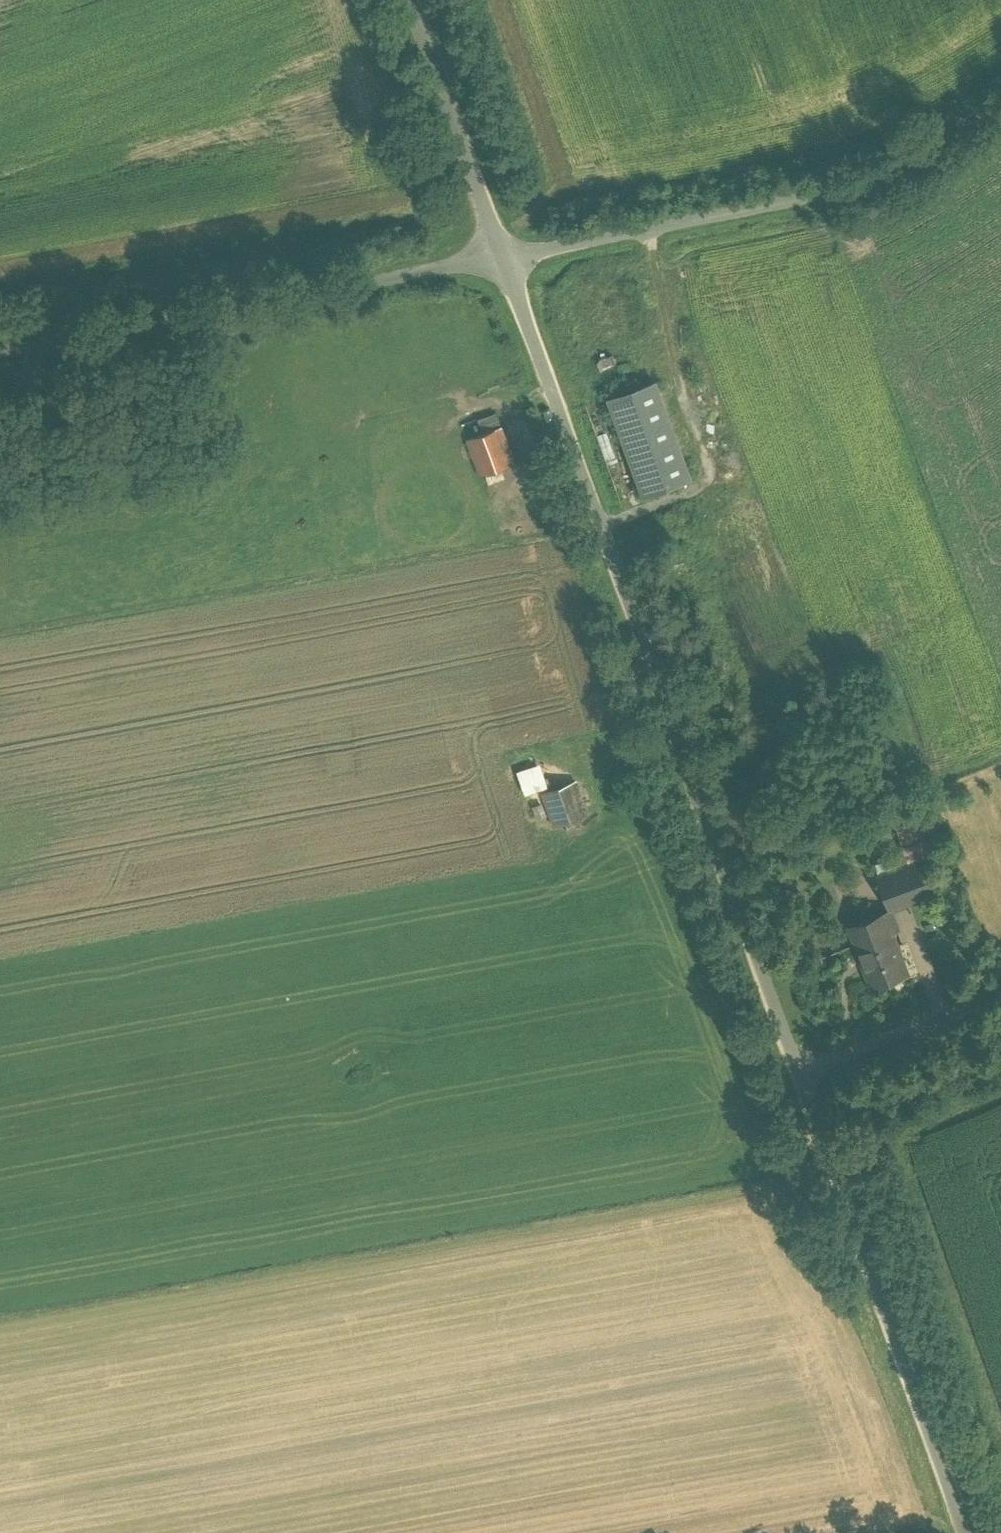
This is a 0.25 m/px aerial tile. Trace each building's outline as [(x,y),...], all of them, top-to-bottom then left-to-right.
[(655,384),(610,401),(644,491),(689,474),(655,384)] [(509,425),(470,439),(485,480),(523,466),(509,425)] [(576,780),(543,793),(555,826),(565,822),(570,833),(585,828),(581,816),(588,813),(576,780)] [(921,810),(903,816),(906,825),(897,829),(904,846),(930,836),(921,810)] [(911,865),(879,876),(891,909),(923,897),(911,865)] [(885,915),(852,927),(858,942),(891,930),(885,915)] [(858,942),(857,943),(872,984),(907,971),(892,929),(891,930),(858,942)]
